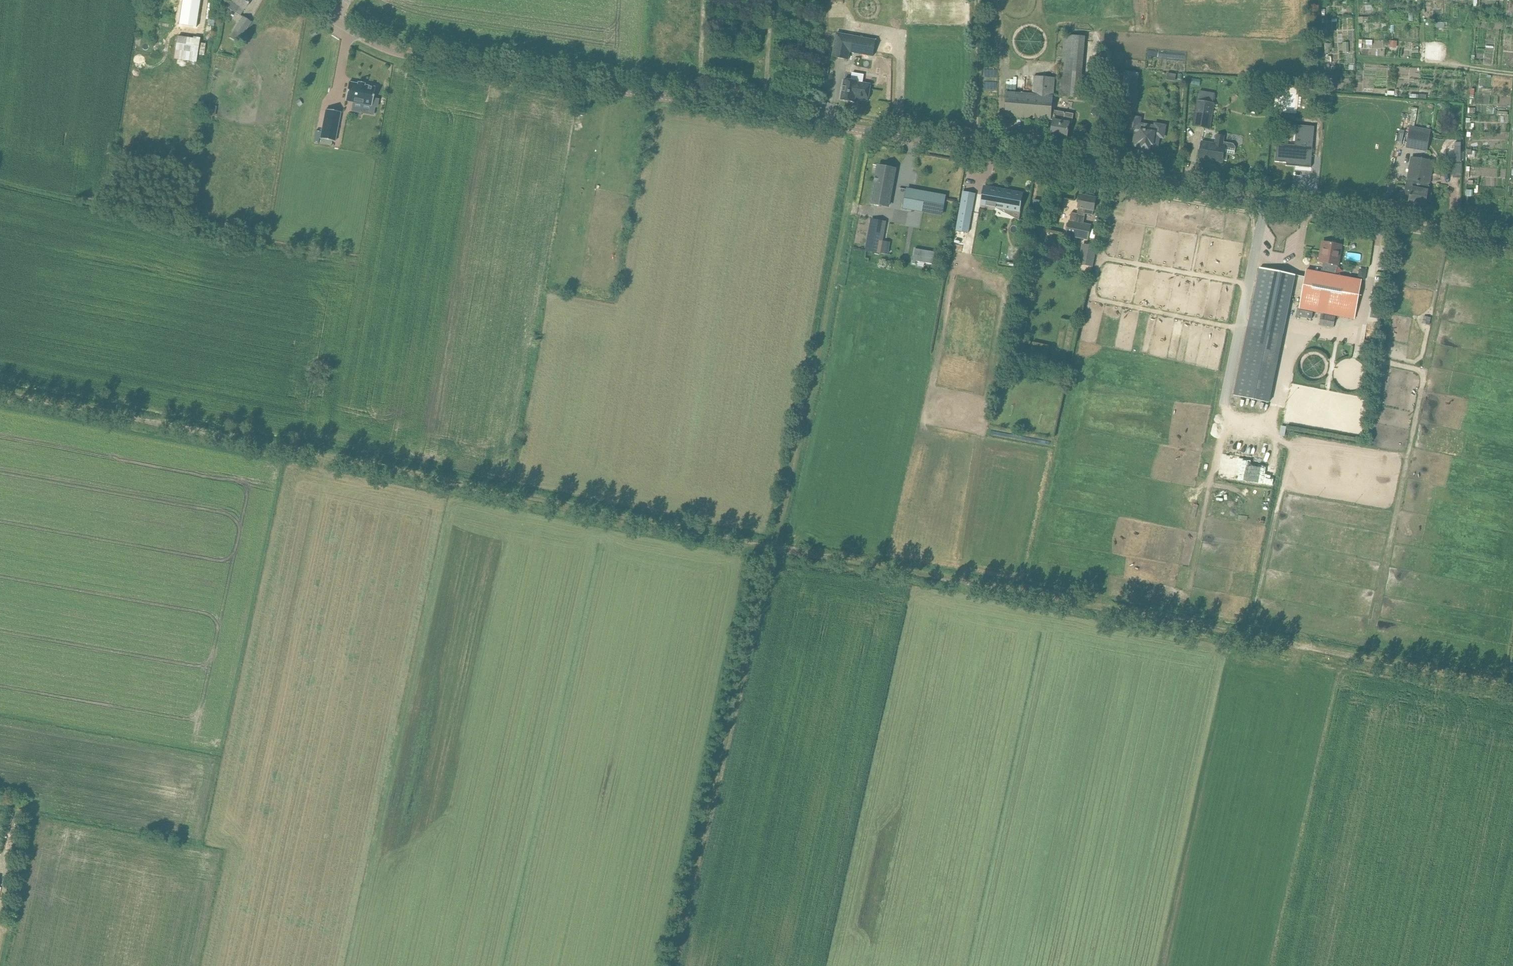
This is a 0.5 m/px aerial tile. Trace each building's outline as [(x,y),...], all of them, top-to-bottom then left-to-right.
[(178,24),(197,27),(201,0),(182,0),(178,24)] [(227,7),(240,16),(245,9),(251,0),(232,0),(227,7)] [(243,17),(230,38),(238,43),(251,22),(243,17)] [(840,30),(840,17),(827,17),(827,29),(840,30)] [(833,57),(848,60),(850,52),(873,56),(876,40),(837,33),(833,57)] [(1085,36),(1065,34),(1060,95),(1080,97),(1085,36)] [(193,38),(178,36),(174,58),(197,62),(201,37),(194,36),(193,38)] [(1433,59),(1434,45),(1427,44),(1425,58),(1433,59)] [(1126,72),(1123,92),(1134,94),(1138,74),(1126,72)] [(845,79),(841,100),(855,102),(856,98),(868,100),(871,84),(863,83),(864,75),(852,73),(851,80),(845,79)] [(1005,116),(1050,120),(1052,109),(1055,77),(1034,75),(1033,93),(1007,92),(1005,116)] [(349,82),(345,100),(377,107),(379,99),(373,97),(374,96),(375,96),(377,89),(375,89),(375,87),(365,85),(358,84),(349,82)] [(1195,126),(1209,128),(1214,93),(1200,91),(1195,126)] [(203,117),(214,119),(216,106),(206,104),(203,117)] [(325,109),(320,139),(336,142),(341,112),(325,109)] [(1052,109),(1050,120),(1054,120),(1051,134),(1067,137),(1070,123),(1072,124),(1074,114),(1052,109)] [(1163,138),(1165,126),(1155,124),(1154,132),(1146,131),(1146,130),(1144,130),(1139,129),(1141,118),(1131,116),(1128,132),(1136,133),(1134,145),(1140,146),(1140,149),(1150,150),(1150,148),(1157,149),(1159,137),(1163,138)] [(1277,144),(1275,162),(1287,163),(1302,164),(1301,167),(1310,168),(1311,168),(1315,127),(1297,125),(1297,126),(1299,126),(1297,147),(1277,146),(1278,144),(1277,144)] [(1407,147),(1417,149),(1427,150),(1429,135),(1410,131),(1407,147)] [(1202,142),(1201,149),(1199,158),(1222,162),(1224,154),(1233,155),(1235,153),(1236,147),(1234,143),(1223,141),(1224,136),(1217,135),(1215,144),(1202,142)] [(1429,183),(1433,161),(1412,158),(1408,179),(1406,188),(1411,189),(1409,202),(1425,205),(1426,198),(1429,199),(1431,197),(1432,192),(1431,191),(1431,188),(1429,184),(1428,184),(1429,183)] [(878,166),(877,175),(871,204),(888,207),(895,169),(878,166)] [(907,189),(904,207),(942,214),(945,196),(907,189)] [(984,189),(981,205),(996,208),(996,205),(1020,209),(1021,207),(1023,192),(1007,190),(1007,193),(984,189)] [(963,191),(956,231),(968,233),(968,232),(966,232),(969,220),(971,221),(972,212),(975,193),(963,191)] [(1069,222),(1067,235),(1088,239),(1091,225),(1083,224),(1084,214),(1093,215),(1094,210),(1094,208),(1096,198),(1096,196),(1095,195),(1090,194),(1088,195),(1088,197),(1080,195),(1078,207),(1079,208),(1077,214),(1071,212),(1069,222)] [(886,222),(872,219),(866,250),(880,253),(886,222)] [(1306,270),(1305,280),(1299,309),(1355,319),(1362,280),(1333,275),(1335,265),(1338,265),(1342,245),(1325,242),(1323,255),(1321,254),(1319,262),(1326,263),(1324,273),(1306,270)] [(1083,244),(1079,264),(1093,266),(1097,247),(1083,244)] [(916,247),(913,262),(916,263),(916,260),(934,263),(936,251),(916,247)] [(1248,328),(1233,396),(1269,403),(1283,335),(1295,276),(1260,269),(1248,328)] [(1297,309),(1296,317),(1312,320),(1313,312),(1297,309)] [(1329,315),(1327,326),(1334,327),(1336,317),(1329,315)] [(1219,477),(1260,482),(1262,468),(1221,463),(1219,477)]
